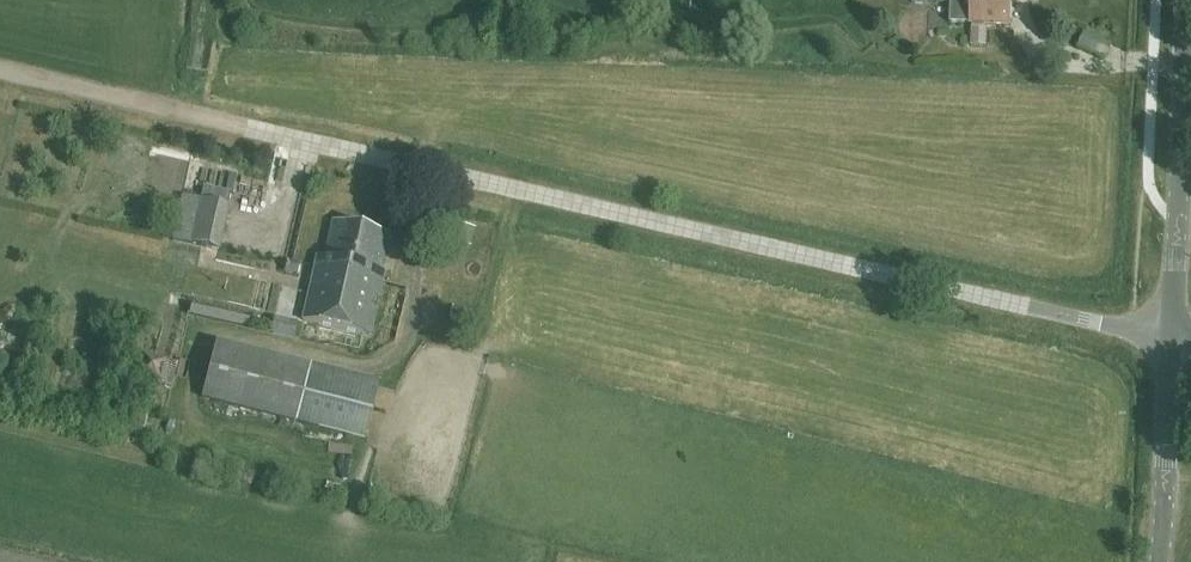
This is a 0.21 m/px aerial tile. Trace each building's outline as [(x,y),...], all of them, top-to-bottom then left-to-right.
[(950,20),(970,21),(970,22),(974,22),(974,26),(984,26),(984,23),(1010,24),(1011,0),(951,0),(950,20)] [(241,175),(242,162),(220,161),(219,173),(241,175)] [(187,243),(219,250),(228,206),(196,199),(187,243)] [(315,267),(303,320),(370,335),(381,282),(384,271),(380,270),(388,234),(333,221),(322,268),(315,267)] [(362,438),(378,383),(310,365),(216,342),(202,397),(362,438)]
